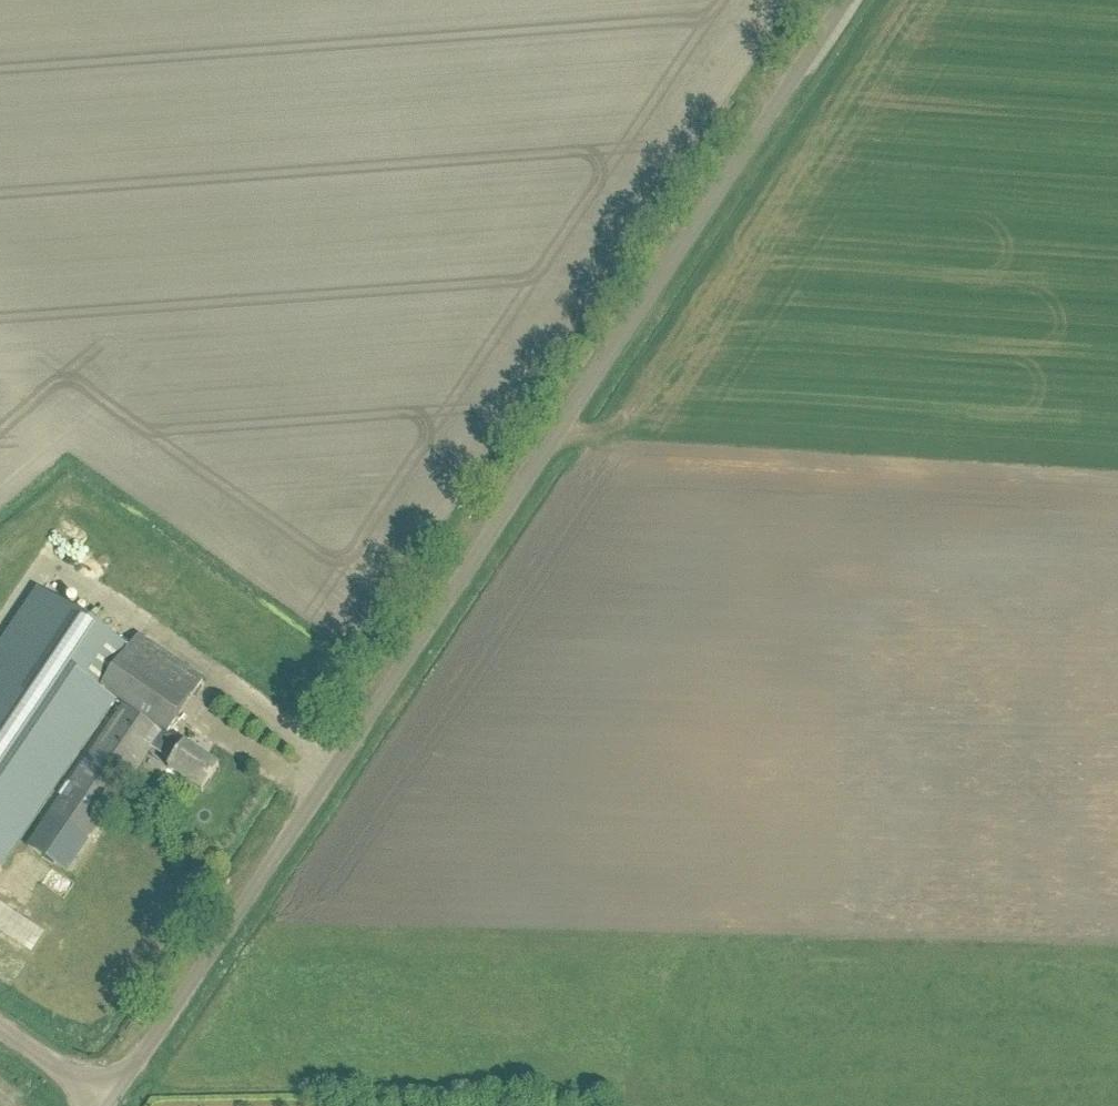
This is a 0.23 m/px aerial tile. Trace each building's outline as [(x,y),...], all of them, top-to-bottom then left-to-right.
[(50,798),(113,705),(122,711),(29,848),(68,875),(106,819),(152,752),(173,766),(168,775),(199,796),(216,772),(184,751),(182,754),(163,741),(202,685),(136,640),(127,653),(41,594),(0,655),(0,869),(1,870),(50,798)] [(180,798),(151,766),(135,781),(164,813),(180,798)] [(10,938),(0,922),(0,952),(10,938)]
